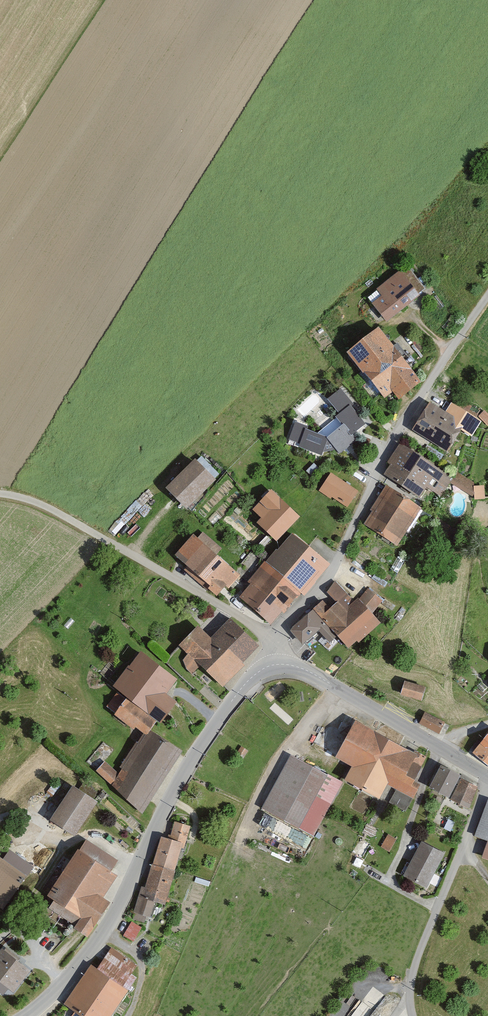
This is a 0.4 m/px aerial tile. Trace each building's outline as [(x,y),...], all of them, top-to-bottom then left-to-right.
[(407,277),(376,302),(390,320),(422,295),(407,277)] [(383,327),(352,350),(387,397),(396,390),(403,398),(425,382),(383,327)] [(310,427),(298,423),(292,439),(304,444),(302,447),(324,455),(325,451),(336,450),(339,454),(359,439),(355,434),(369,423),(343,392),(333,400),(345,415),(341,419),(347,427),(331,440),(308,431),(310,427)] [(435,400),(416,429),(453,453),(468,430),(475,435),(484,420),(454,401),(449,409),(435,400)] [(454,474),(403,442),(392,459),(397,463),(389,475),(435,504),(454,474)] [(200,458),(171,485),(191,506),(220,479),(200,458)] [(361,490),(332,470),(319,489),(332,498),(334,495),(350,506),(361,490)] [(480,498),(487,488),(458,470),(451,481),(480,498)] [(424,507),(389,485),(366,523),(401,544),(424,507)] [(115,530),(156,492),(150,487),(109,525),(115,530)] [(274,488),(255,508),(264,517),(259,522),(279,541),(303,515),(274,488)] [(296,528),(239,596),(275,626),(304,592),(308,595),(337,562),(296,528)] [(241,573),(196,534),(177,555),(188,564),(184,569),(207,589),(210,585),(221,595),(241,573)] [(338,582),(295,629),(308,645),(325,630),(334,641),(341,634),(353,648),(384,621),(362,596),(358,600),(338,582)] [(212,636),(201,625),(182,644),(192,653),(183,661),(195,672),(205,662),(226,683),(264,645),(233,615),(212,636)] [(184,676),(143,646),(115,684),(121,688),(110,704),(150,733),(153,728),(160,719),(167,720),(182,699),(173,692),(184,676)] [(427,685),(406,679),(402,694),(423,700),(427,685)] [(426,712),(420,723),(440,734),(446,722),(426,712)] [(359,715),(337,756),(357,766),(350,778),(382,795),(389,782),(414,796),(435,756),(359,715)] [(182,750),(153,728),(150,733),(121,772),(113,782),(142,804),(182,750)] [(478,750),(487,758),(487,738),(478,750)] [(342,780),(292,753),(263,806),(313,833),(342,780)] [(113,782),(121,772),(106,760),(98,770),(113,782)] [(467,773),(442,763),(433,786),(453,795),(452,797),(470,804),(479,783),(465,777),(467,773)] [(78,783),(54,817),(79,835),(103,801),(78,783)] [(396,788),(389,800),(405,809),(411,797),(396,788)] [(476,835),(487,840),(487,802),(476,835)] [(192,825),(177,820),(172,836),(187,841),(192,825)] [(286,830),(283,837),(307,846),(311,835),(301,831),(299,836),(286,830)] [(381,844),(390,849),(397,837),(388,832),(381,844)] [(188,842),(172,836),(165,834),(157,863),(179,870),(188,842)] [(446,852),(424,839),(405,874),(428,886),(446,852)] [(123,873),(84,845),(52,892),(86,916),(79,926),(92,935),(111,907),(103,902),(123,873)] [(0,855),(0,906),(4,908),(28,875),(0,855)] [(179,870),(157,863),(149,887),(146,896),(159,900),(169,903),(179,870)] [(146,896),(149,887),(144,885),(136,909),(154,915),(159,900),(146,896)] [(145,927),(134,920),(126,933),(137,940),(145,927)] [(5,946),(0,952),(0,980),(15,992),(33,970),(5,946)] [(114,946),(100,967),(127,985),(140,964),(114,946)] [(95,963),(68,1002),(88,1015),(113,1015),(132,989),(127,985),(100,967),(95,963)] [(373,1008),(361,1000),(349,1015),(366,1015),(373,1008)]
